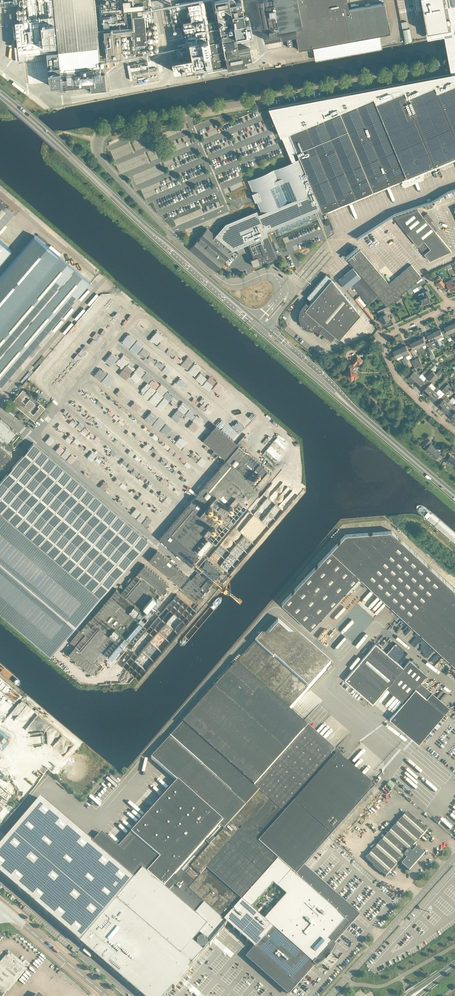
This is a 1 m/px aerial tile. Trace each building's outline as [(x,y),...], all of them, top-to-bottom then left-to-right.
[(12,20),(13,30),(16,29),(16,31),(13,31),(14,38),(17,38),(18,55),(46,52),(50,85),(61,84),(62,89),(90,87),(91,92),(107,90),(105,74),(101,74),(93,0),(53,0),(57,43),(41,45),(37,0),(13,0),(13,5),(27,4),(28,17),(24,17),(24,19),(12,20)] [(101,4),(99,5),(100,14),(102,14),(103,26),(109,26),(109,25),(132,23),(133,27),(104,30),(107,58),(123,57),(121,33),(131,32),(131,36),(134,36),(136,55),(143,55),(142,42),(147,42),(146,27),(150,26),(149,15),(150,15),(151,19),(154,18),(153,13),(149,14),(149,11),(144,12),(143,2),(150,1),(148,1),(148,0),(101,0),(101,4)] [(175,44),(177,58),(183,57),(186,74),(195,73),(194,70),(212,67),(213,67),(213,66),(227,63),(227,67),(247,63),(246,58),(252,57),(250,48),(239,50),(236,35),(252,32),(250,19),(245,20),(241,0),(236,0),(229,1),(229,0),(215,0),(217,11),(211,13),(212,20),(208,20),(204,21),(207,35),(198,36),(188,38),(190,47),(189,47),(188,41),(175,44)] [(176,3),(177,9),(188,7),(190,19),(183,20),(186,38),(188,38),(198,36),(207,35),(204,21),(208,20),(204,0),(192,0),(176,3)] [(265,40),(296,34),(298,49),(313,47),(380,34),(390,33),(384,2),(371,5),(370,3),(365,4),(365,6),(349,9),(347,0),(258,0),(265,40)] [(415,9),(422,8),(423,17),(422,17),(422,18),(424,18),(425,27),(427,38),(444,35),(452,34),(453,29),(454,24),(454,23),(454,0),(413,0),(415,9)] [(410,28),(402,29),(403,41),(411,41),(410,28)] [(453,29),(452,34),(444,35),(450,73),(454,72),(454,37),(453,29)] [(313,47),(315,59),(383,47),(383,46),(380,34),(313,47)] [(180,58),(172,60),(174,71),(182,70),(180,58)] [(268,107),(280,136),(281,135),(292,161),(299,158),(300,158),(320,207),(321,209),(322,212),(454,156),(454,72),(450,73),(383,85),(375,87),(309,99),(278,105),(268,107)] [(226,223),(215,235),(232,249),(248,243),(254,257),(250,259),(251,259),(253,265),(253,266),(256,265),(277,256),(276,256),(278,255),(277,255),(276,255),(268,235),(267,234),(266,230),(271,227),(276,226),(278,230),(310,217),(308,212),(320,207),(321,210),(321,209),(320,207),(300,158),(299,158),(292,161),(248,179),(253,192),(252,193),(255,201),(257,200),(261,210),(258,211),(257,210),(226,223)] [(8,219),(12,214),(0,204),(0,228),(8,219)] [(427,213),(423,216),(418,209),(399,216),(394,217),(430,260),(451,250),(435,231),(437,229),(431,221),(433,220),(427,213)] [(190,248),(216,270),(233,251),(232,249),(215,235),(207,228),(190,248)] [(0,276),(0,388),(1,387),(2,385),(19,366),(40,340),(48,331),(90,282),(59,257),(34,235),(0,276)] [(11,250),(0,240),(0,263),(11,250)] [(408,268),(390,282),(389,283),(360,250),(348,260),(387,306),(422,277),(411,264),(408,268)] [(368,303),(372,300),(375,297),(366,285),(367,285),(353,267),(339,279),(347,289),(352,284),(368,303)] [(327,274),(307,296),(312,300),(331,278),(327,274)] [(319,328),(320,327),(321,328),(319,331),(331,341),(357,310),(331,278),(309,305),(306,302),(302,307),(302,308),(301,308),(300,309),(300,310),(300,311),(299,312),(299,313),(299,314),(299,315),(299,316),(299,317),(299,318),(299,320),(300,321),(300,322),(301,323),(301,324),(302,325),(303,324),(306,326),(305,328),(306,328),(307,328),(308,329),(309,329),(310,329),(311,330),(312,330),(313,330),(314,330),(315,330),(316,329),(317,329),(318,329),(318,328),(319,328)] [(454,288),(454,284),(453,279),(450,280),(445,283),(442,279),(439,282),(443,287),(446,285),(447,284),(450,290),(454,288)] [(419,298),(420,299),(422,304),(430,300),(429,298),(430,297),(427,290),(418,294),(420,298),(419,298)] [(368,309),(366,306),(363,308),(372,319),(374,317),(368,309)] [(386,313),(387,313),(388,314),(392,312),(386,306),(377,311),(380,316),(379,316),(382,322),(384,321),(385,322),(385,321),(389,319),(386,313)] [(454,338),(454,332),(451,324),(445,327),(448,333),(446,334),(447,338),(450,337),(449,335),(452,334),(454,338)] [(88,328),(30,396),(98,454),(156,386),(88,328)] [(445,338),(440,329),(434,332),(437,338),(439,342),(441,347),(443,346),(443,344),(441,340),(445,338)] [(434,332),(428,335),(431,341),(434,339),(438,348),(441,347),(439,342),(437,338),(434,332)] [(426,343),(425,342),(423,337),(417,340),(423,353),(426,352),(423,344),(426,343)] [(420,354),(423,353),(417,340),(411,343),(413,349),(417,347),(420,354)] [(409,351),(408,350),(406,345),(400,348),(403,354),(404,358),(405,360),(406,361),(408,360),(406,356),(410,354),(409,351)] [(396,357),(403,354),(400,348),(394,351),(396,357)] [(351,380),(354,376),(355,377),(356,377),(358,375),(358,374),(357,373),(352,368),(355,365),(356,366),(359,363),(360,364),(363,360),(357,355),(348,365),(350,367),(345,373),(348,376),(347,377),(351,380)] [(421,374),(417,370),(418,370),(415,368),(407,371),(411,374),(409,377),(414,382),(421,374)] [(430,379),(433,382),(439,376),(438,375),(443,370),(441,368),(436,373),(430,379)] [(430,379),(436,373),(433,370),(427,376),(430,379)] [(424,380),(427,378),(422,373),(421,374),(414,382),(419,386),(424,381),(424,380)] [(428,395),(436,387),(432,382),(429,385),(423,390),(428,395)] [(447,384),(442,390),(445,393),(450,387),(449,387),(451,385),(449,383),(448,385),(447,384)] [(439,394),(436,392),(439,389),(437,387),(436,387),(428,395),(433,400),(439,394)] [(442,408),(450,399),(447,395),(445,393),(443,394),(439,399),(441,401),(438,404),(442,408)] [(453,404),(454,403),(450,399),(442,408),(446,412),(449,409),(451,411),(454,406),(453,404)] [(3,439),(8,443),(16,432),(0,419),(0,443),(3,439)] [(224,459),(159,539),(160,540),(177,554),(179,557),(189,565),(191,564),(210,540),(212,542),(219,537),(245,504),(240,500),(245,497),(248,499),(275,466),(272,462),(271,463),(268,460),(266,462),(258,455),(267,469),(214,426),(202,441),(222,457),(224,459)] [(273,432),(270,438),(274,440),(276,437),(279,438),(279,440),(281,441),(282,440),(283,440),(284,438),(273,432)] [(441,452),(431,443),(433,441),(429,437),(423,444),(426,447),(427,448),(426,449),(436,458),(441,452)] [(0,480),(0,613),(53,655),(147,536),(29,443),(0,480)] [(11,453),(0,444),(0,466),(11,453)] [(255,542),(255,540),(254,539),(247,539),(248,538),(242,534),(242,531),(241,531),(240,532),(240,531),(253,514),(264,523),(264,533),(275,520),(271,517),(266,517),(266,520),(268,520),(267,521),(264,521),(264,519),(276,504),(267,497),(264,501),(264,489),(220,546),(220,555),(225,558),(219,565),(228,572),(232,572),(255,542)] [(454,665),(454,590),(392,531),(346,534),(282,602),(310,629),(359,576),(454,665)] [(188,577),(189,577),(155,550),(147,560),(199,602),(203,597),(201,595),(213,581),(203,573),(201,576),(197,572),(191,579),(188,577)] [(217,578),(221,572),(206,560),(201,567),(217,578)] [(84,633),(67,655),(91,674),(106,656),(112,660),(142,621),(146,624),(155,613),(152,611),(160,600),(157,597),(167,583),(142,564),(121,592),(114,588),(81,631),(84,633)] [(175,594),(131,649),(133,651),(129,657),(126,655),(120,662),(123,664),(121,666),(140,681),(200,606),(195,602),(192,607),(175,594)] [(0,847),(0,875),(141,995),(165,995),(173,987),(175,989),(176,988),(175,987),(189,971),(190,972),(191,970),(189,969),(221,931),(224,927),(225,927),(227,924),(255,949),(256,950),(248,957),(289,994),(296,986),(314,965),(316,967),(319,965),(322,964),(324,962),(326,960),(328,957),(330,955),(332,952),(333,949),(335,947),(332,945),(357,917),(335,897),(303,868),(371,791),(335,756),(334,758),(331,755),(332,754),(312,735),(311,737),(307,734),(300,727),(286,715),(327,669),(328,670),(331,666),(330,665),(331,665),(327,661),(278,618),(242,658),(239,656),(214,684),(216,686),(183,724),(151,759),(176,780),(178,782),(119,848),(116,846),(101,833),(93,843),(41,799),(0,847)] [(376,643),(345,679),(373,703),(386,687),(404,702),(393,715),(390,718),(415,740),(419,743),(444,713),(398,673),(403,667),(376,643)] [(1,685),(6,685),(5,690),(0,689),(0,711),(2,716),(0,715),(0,720),(5,718),(7,723),(13,716),(11,713),(10,713),(11,701),(8,698),(14,696),(11,696),(10,693),(15,690),(2,681),(1,685)] [(27,725),(38,714),(28,704),(26,703),(23,700),(22,700),(19,703),(24,705),(22,709),(27,711),(25,714),(22,712),(20,714),(19,713),(18,713),(16,718),(19,719),(20,717),(21,718),(24,719),(23,721),(24,721),(23,723),(26,725),(27,725)] [(318,723),(327,712),(319,705),(310,715),(318,723)] [(43,709),(39,715),(44,718),(45,717),(51,721),(54,717),(43,709)] [(370,779),(367,781),(370,784),(376,777),(372,773),(376,769),(374,767),(366,775),(370,779)] [(409,872),(416,865),(425,855),(417,848),(414,851),(411,848),(427,830),(407,813),(366,859),(386,877),(399,862),(402,864),(401,865),(409,872)] [(27,967),(11,954),(9,954),(7,958),(6,957),(0,964),(0,995),(4,995),(27,969),(27,967)]
